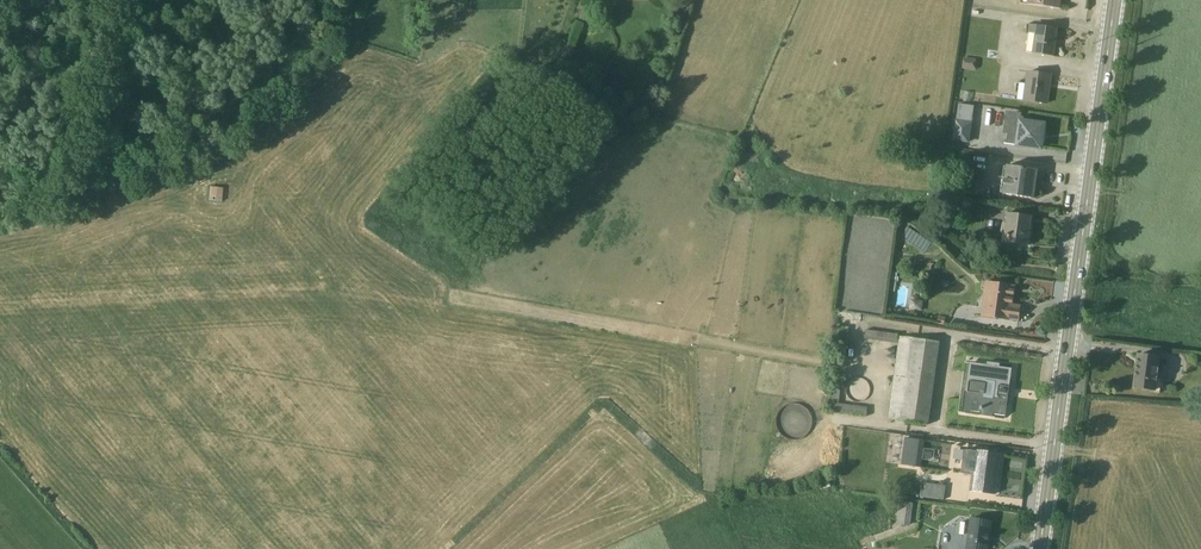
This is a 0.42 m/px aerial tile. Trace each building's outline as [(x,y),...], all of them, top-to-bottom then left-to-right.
[(1020,4),(1060,10),(1062,0),(1021,0),(1020,4)] [(1058,29),(1030,25),(1028,34),(1029,34),(1026,53),(1054,58),(1058,29)] [(964,58),(962,69),(974,71),(976,60),(964,58)] [(1019,89),(1017,100),(1023,101),(1023,102),(1048,106),(1052,76),(1027,72),(1025,85),(1016,83),(1016,88),(1019,89)] [(955,120),(952,142),(969,144),(974,107),(958,105),(956,120),(955,120)] [(1004,144),(1041,149),(1044,126),(1033,124),(1033,120),(1022,118),(1022,115),(1006,112),(1003,135),(1005,135),(1004,144)] [(1003,188),(1002,195),(1035,200),(1039,171),(1038,171),(1006,167),(1006,173),(1003,173),(1001,188),(1003,188)] [(209,200),(222,201),(223,187),(210,186),(209,200)] [(935,211),(971,215),(974,200),(938,194),(935,211)] [(1033,218),(1006,213),(1002,242),(1004,242),(1004,245),(1028,248),(1033,218)] [(986,282),(980,318),(1019,323),(1021,306),(1013,305),(1015,287),(986,282)] [(864,339),(898,343),(898,340),(897,339),(897,334),(865,330),(864,339)] [(939,343),(899,336),(899,337),(887,419),(928,424),(939,343)] [(1161,359),(1138,356),(1134,388),(1156,392),(1161,359)] [(1009,389),(1012,369),(968,363),(962,413),(971,414),(971,411),(980,412),(980,415),(992,417),(992,414),(1005,416),(1007,406),(1009,396),(1008,396),(1009,389)] [(925,442),(905,439),(904,440),(901,464),(921,468),(925,442)] [(971,492),(995,495),(1001,454),(978,451),(978,452),(964,450),(961,473),(972,475),(969,491),(972,491),(971,492)] [(921,483),(919,496),(943,500),(945,486),(921,483)] [(910,526),(913,502),(899,501),(896,524),(910,526)] [(961,517),(959,531),(968,532),(966,548),(987,548),(991,521),(961,517)]
